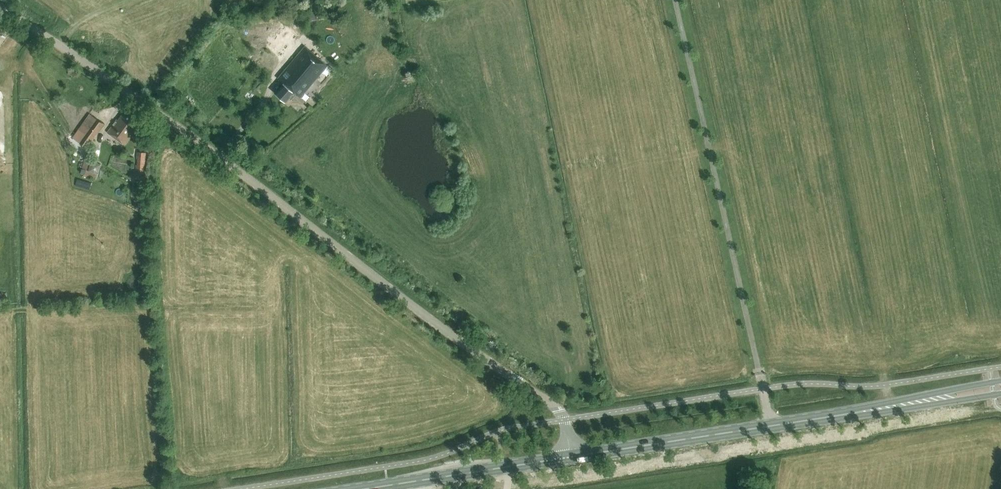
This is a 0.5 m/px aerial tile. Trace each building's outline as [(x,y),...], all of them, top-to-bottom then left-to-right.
[(263,63),(273,71),(299,36),(289,29),(263,63)] [(327,66),(304,47),(277,78),(283,84),(275,94),(285,102),(289,98),(291,99),(296,94),(300,97),(327,66)] [(117,119),(108,132),(125,145),(134,132),(133,132),(138,125),(135,123),(137,120),(128,113),(125,117),(122,114),(118,120),(117,119)] [(94,119),(88,115),(78,129),(84,133),(81,138),(87,142),(90,138),(93,140),(104,125),(95,118),(94,119)] [(141,152),(138,175),(146,176),(149,153),(141,152)] [(83,176),(95,179),(97,173),(87,171),(89,161),(83,160),(81,168),(84,169),(83,176)]
